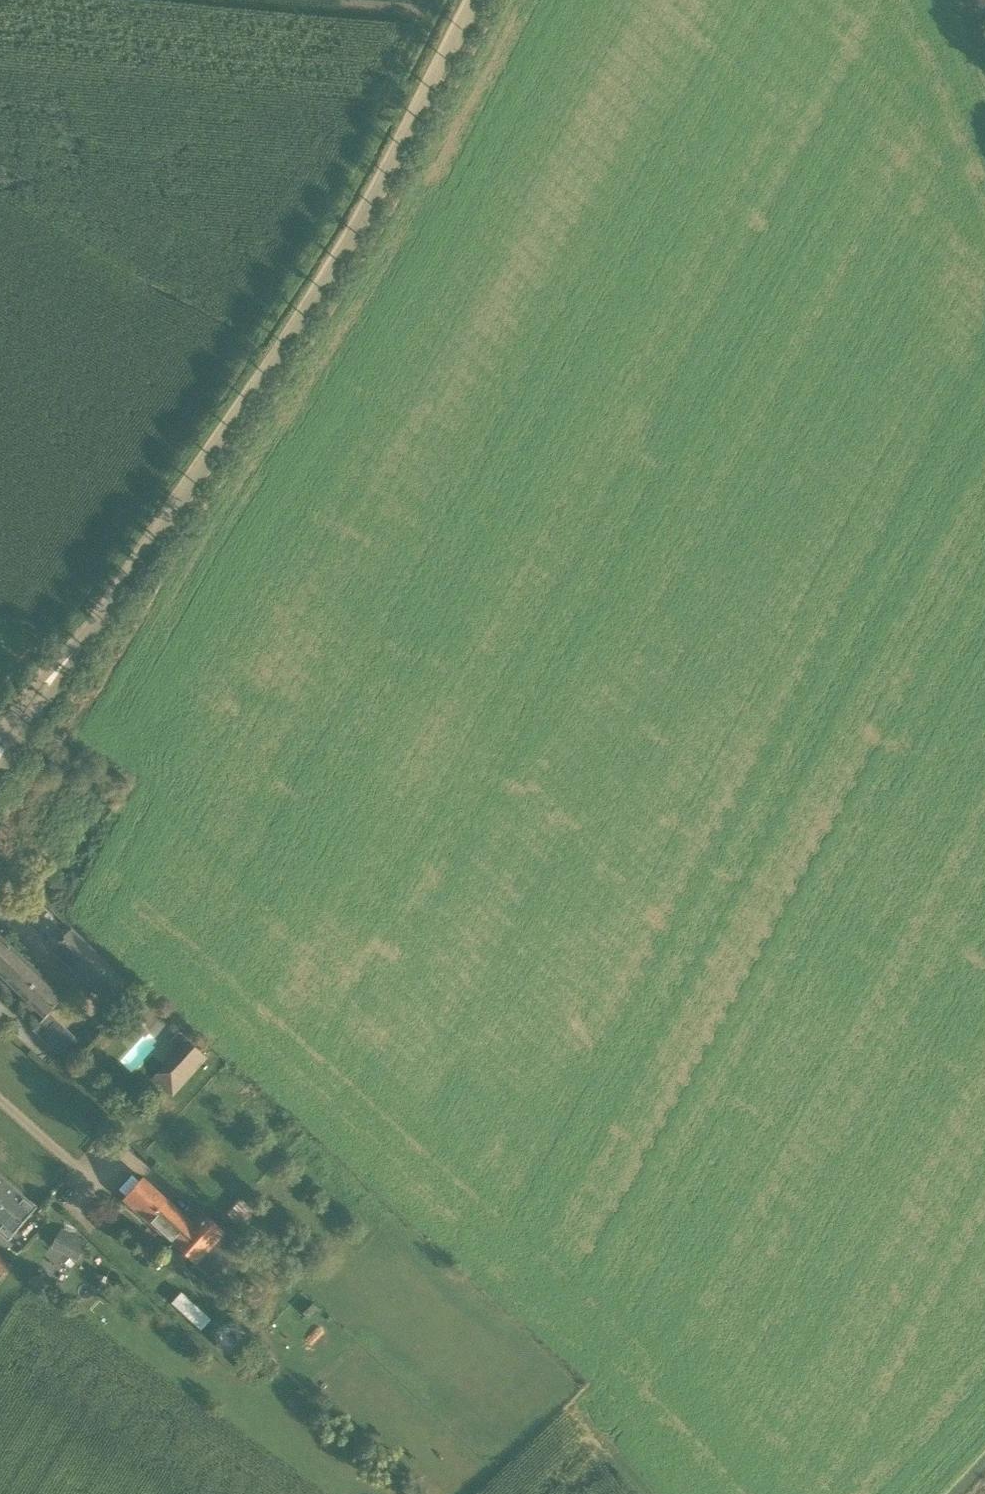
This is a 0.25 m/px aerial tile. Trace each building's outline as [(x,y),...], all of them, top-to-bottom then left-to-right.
[(108,1001),(126,982),(113,970),(114,970),(72,930),(65,937),(60,932),(55,937),(60,942),(53,950),(95,990),(96,989),(108,1001)] [(13,987),(44,1018),(64,998),(0,936),(0,975),(13,987)] [(173,1097),(207,1059),(177,1032),(169,1041),(179,1050),(153,1079),(173,1097)] [(71,1056),(82,1044),(74,1038),(64,1049),(71,1056)] [(10,1240),(36,1209),(0,1177),(0,1232),(10,1240)] [(170,1204),(166,1202),(167,1201),(143,1178),(124,1200),(148,1222),(149,1221),(174,1244),(173,1244),(210,1278),(240,1245),(203,1212),(189,1228),(167,1208),(170,1204)] [(77,1261),(87,1241),(62,1228),(51,1247),(77,1261)] [(11,1263),(0,1255),(0,1279),(11,1263)] [(201,1329),(212,1318),(183,1290),(172,1302),(201,1329)]
